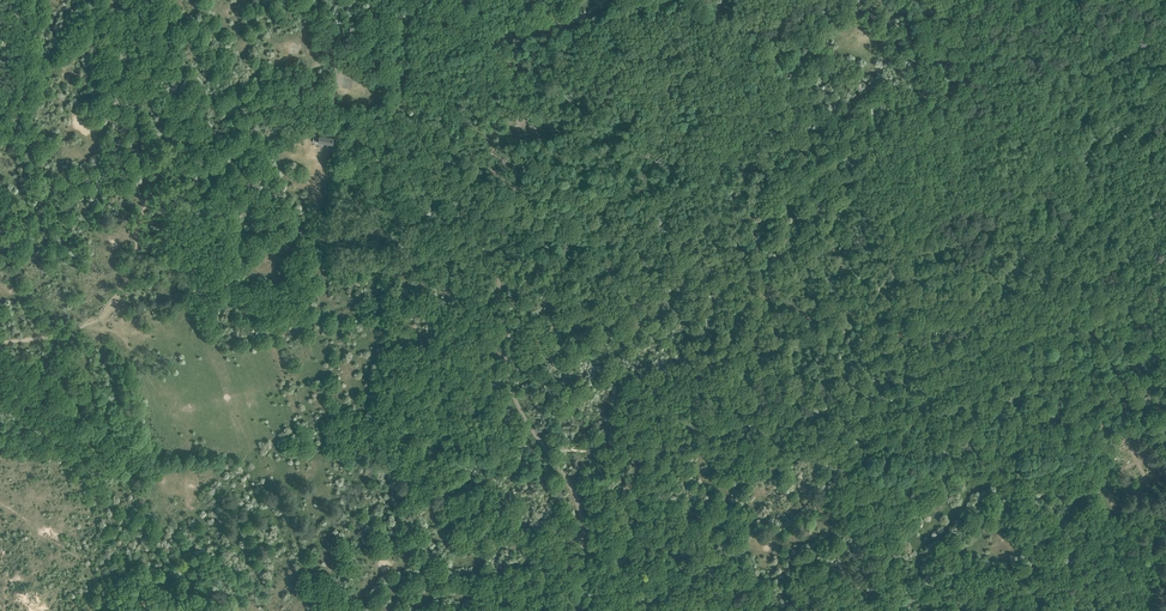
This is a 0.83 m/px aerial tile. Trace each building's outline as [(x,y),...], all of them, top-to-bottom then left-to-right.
[(321,135),(314,133),(314,138),(319,139),(319,143),(334,144),(334,138),(321,136),(321,135)] [(100,568),(105,572),(107,570),(102,564),(101,565),(100,564),(89,610),(90,610),(100,568)] [(144,610),(147,610),(114,580),(116,578),(113,575),(110,573),(108,575),(112,579),(144,610)]
